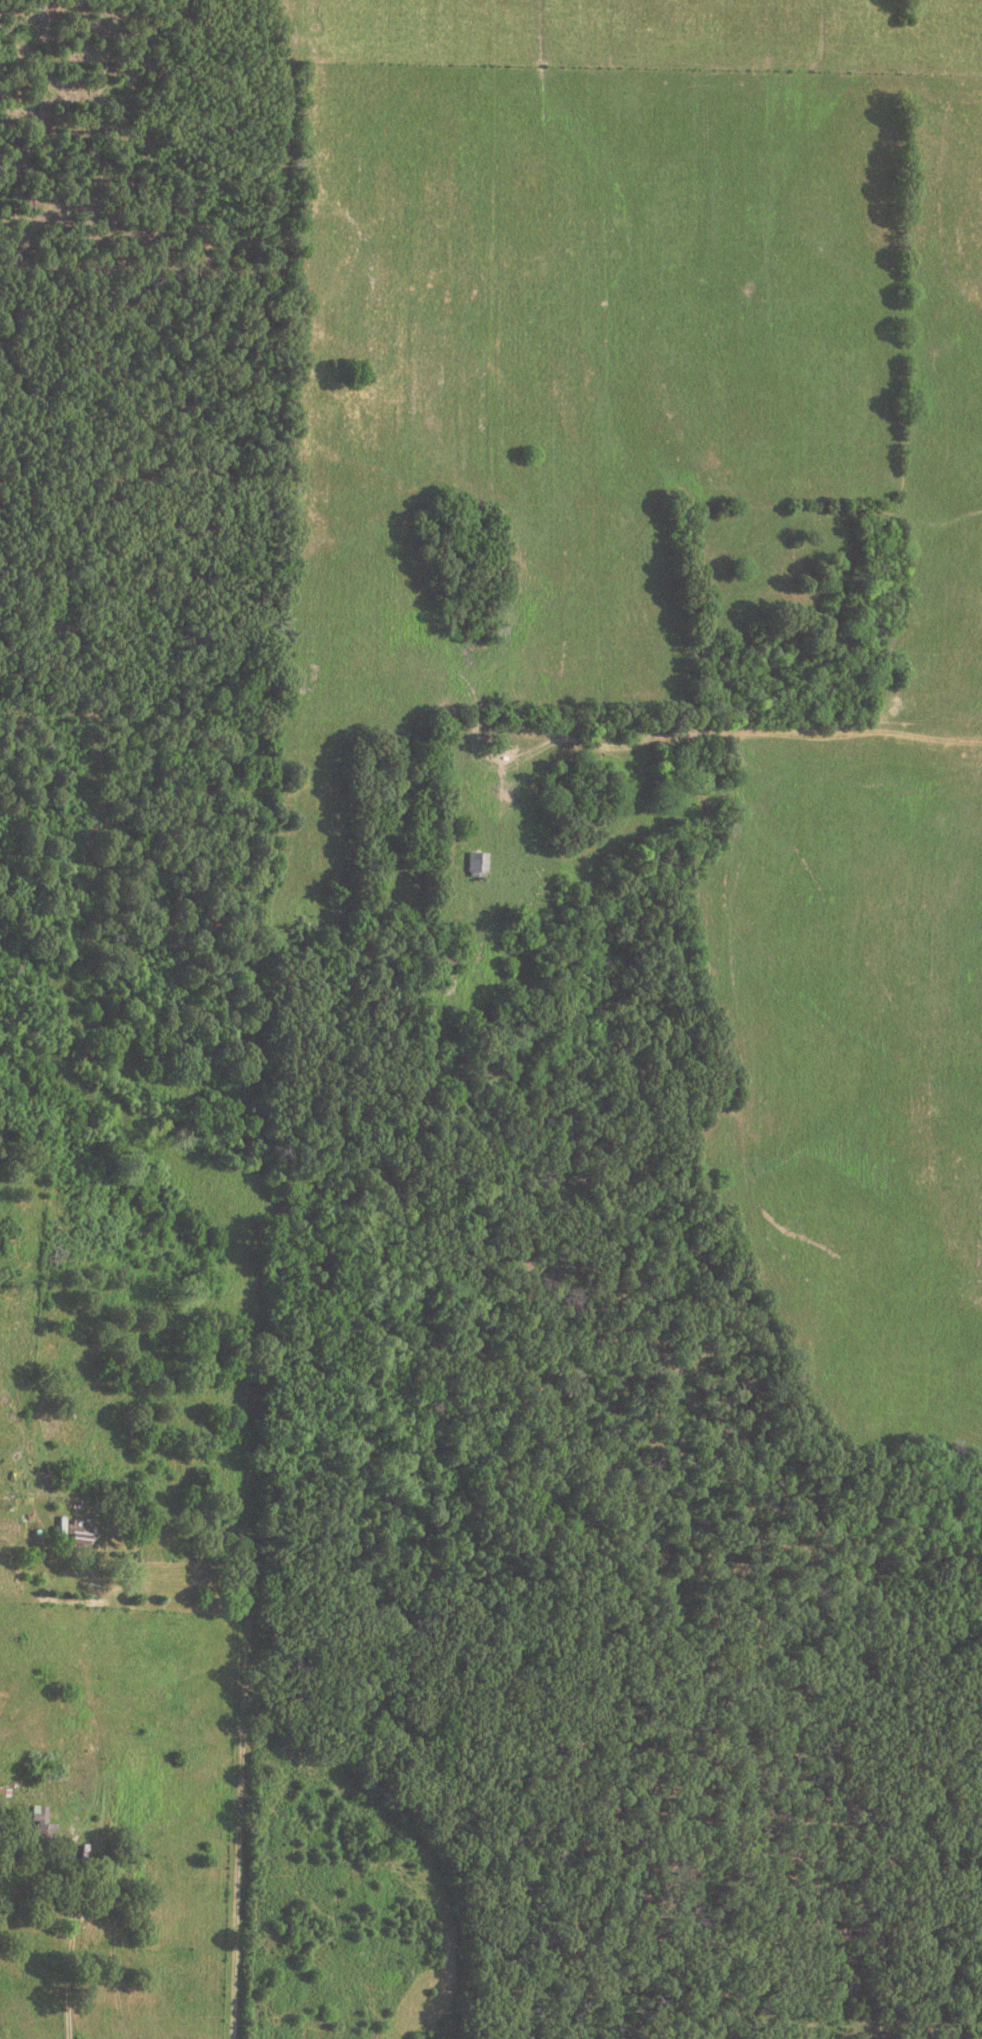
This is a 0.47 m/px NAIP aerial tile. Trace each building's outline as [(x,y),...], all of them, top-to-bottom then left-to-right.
[(487,852),(467,852),(467,877),(487,877),(487,852)] [(91,1524),(66,1524),(66,1543),(91,1544),(91,1524)] [(56,1822),(46,1822),(47,1804),(32,1803),(30,1819),(36,1820),(35,1836),(55,1838),(56,1822)]
